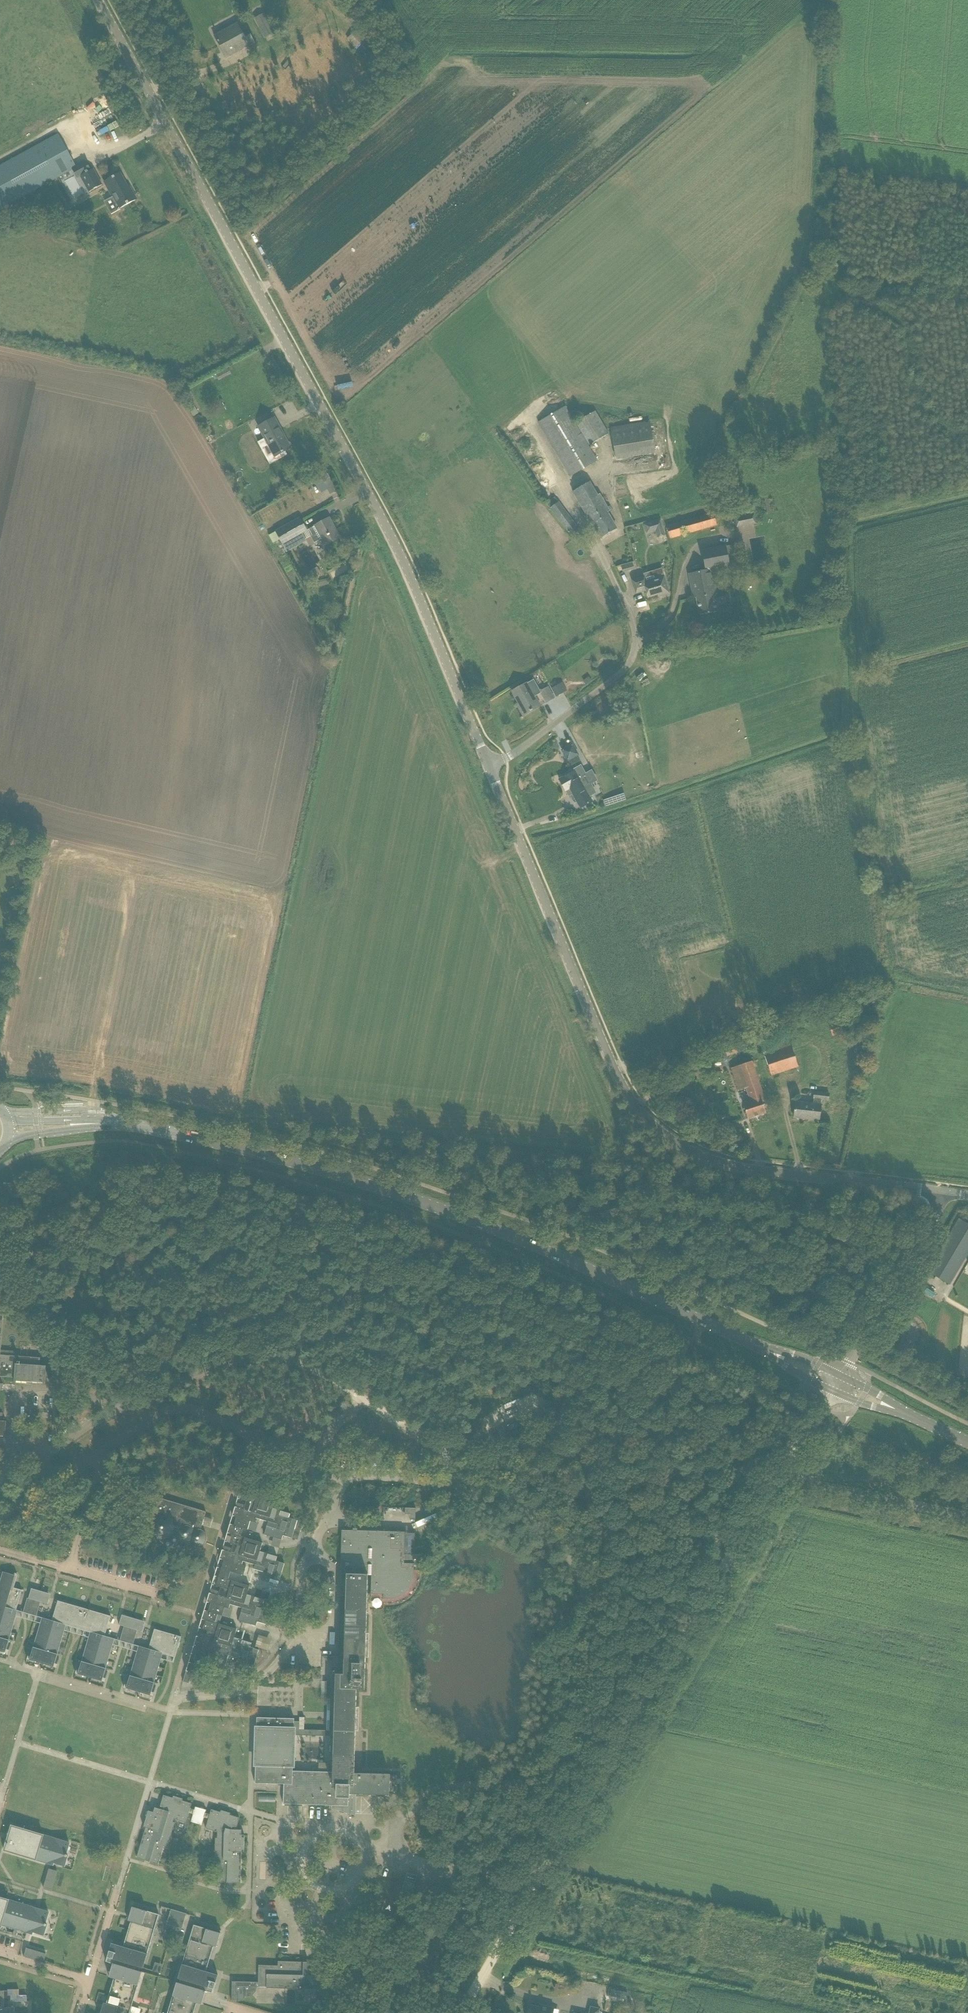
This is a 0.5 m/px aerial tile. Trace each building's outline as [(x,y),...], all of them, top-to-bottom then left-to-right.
[(257,25),(264,38),(275,32),(268,19),(257,25)] [(256,42),(251,33),(245,36),(237,23),(214,36),(226,59),(256,42)] [(357,30),(348,38),(356,48),(360,44),(361,45),(367,41),(359,32),(358,32),(357,30)] [(67,172),(76,167),(58,134),(49,139),(0,166),(0,209),(67,172)] [(81,176),(89,191),(101,185),(93,170),(81,176)] [(105,182),(109,191),(119,208),(136,199),(129,187),(128,188),(120,174),(105,182)] [(598,461),(588,445),(608,434),(596,411),(575,423),(566,407),(538,423),(570,477),(598,461)] [(258,427),(275,457),(290,448),(274,418),(258,427)] [(611,428),(616,460),(655,454),(650,421),(611,428)] [(319,489),(326,499),(339,489),(328,475),(320,481),(324,486),(319,489)] [(609,511),(611,509),(610,506),(607,507),(598,492),(596,494),(589,482),(573,492),(587,516),(592,524),(593,524),(601,538),(617,529),(607,512),(609,511)] [(548,505),(573,540),(582,533),(556,499),(548,505)] [(734,515),(736,528),(757,524),(755,512),(734,515)] [(666,526),(670,539),(717,525),(713,513),(666,526)] [(275,531),(269,535),(273,543),(279,540),(286,552),(306,541),(303,535),(308,532),(307,531),(299,517),(275,531)] [(314,526),(308,530),(312,537),(311,537),(311,538),(314,544),(321,540),(325,546),(331,543),(340,538),(329,518),(320,523),(314,526)] [(660,519),(644,524),(646,534),(655,531),(657,537),(665,535),(660,519)] [(701,551),(705,570),(688,574),(693,598),(696,598),(699,615),(717,612),(716,605),(727,603),(725,592),(717,594),(713,574),(731,571),(729,564),(737,563),(734,544),(701,551)] [(620,566),(622,572),(633,569),(632,563),(620,566)] [(317,567),(309,572),(313,580),(321,575),(317,567)] [(641,577),(632,580),(636,594),(644,591),(643,591),(645,590),(648,598),(662,594),(663,596),(669,594),(666,584),(664,576),(662,568),(644,574),(644,576),(641,577)] [(521,687),(512,691),(521,707),(519,708),(523,715),(537,707),(539,706),(537,702),(535,697),(534,697),(541,693),(540,691),(534,680),(527,684),(527,683),(521,687)] [(559,686),(552,690),(556,696),(563,693),(559,686)] [(548,687),(540,691),(541,693),(541,694),(546,702),(554,698),(549,689),(548,687)] [(572,746),(563,751),(571,765),(579,760),(572,746)] [(588,785),(583,776),(586,775),(581,765),(573,770),(574,771),(559,780),(565,791),(570,788),(581,808),(592,802),(584,787),(588,785)] [(604,801),(605,807),(615,804),(614,798),(604,801)] [(828,1024),(832,1036),(844,1032),(840,1020),(828,1024)] [(765,1056),(771,1075),(798,1066),(791,1047),(765,1056)] [(765,1100),(752,1061),(731,1068),(736,1083),(739,1090),(746,1088),(750,1101),(743,1103),(748,1119),(765,1113),(761,1101),(765,1100)] [(794,1117),(819,1120),(821,1099),(828,1100),(829,1093),(814,1092),(813,1104),(796,1102),(794,1117)] [(949,1284),(967,1252),(967,1225),(959,1220),(928,1271),(949,1284)] [(14,1377),(14,1381),(45,1383),(46,1366),(40,1365),(40,1357),(0,1355),(4,1310),(0,1310),(0,1376),(14,1377)] [(511,1399),(514,1412),(535,1407),(532,1393),(511,1399)] [(277,1556),(260,1551),(262,1542),(241,1536),(243,1528),(248,1529),(250,1521),(255,1522),(256,1518),(268,1521),(264,1534),(282,1539),(283,1535),(292,1538),(297,1520),(289,1517),(290,1513),(273,1508),(275,1499),(245,1490),(242,1499),(246,1501),(245,1505),(242,1506),(242,1508),(235,1506),(232,1516),(233,1516),(237,1517),(234,1525),(230,1524),(227,1532),(227,1533),(231,1534),(229,1543),(233,1544),(232,1548),(229,1549),(229,1551),(222,1549),(219,1558),(220,1559),(224,1560),(216,1586),(220,1587),(219,1591),(216,1592),(216,1594),(209,1592),(207,1602),(211,1603),(208,1611),(205,1610),(204,1610),(201,1619),(202,1619),(206,1620),(203,1629),(207,1630),(206,1634),(204,1635),(203,1637),(196,1636),(194,1645),(198,1646),(193,1663),(202,1666),(205,1657),(226,1664),(228,1655),(246,1660),(244,1664),(254,1667),(259,1649),(250,1647),(251,1642),(234,1637),(237,1629),(215,1622),(218,1614),(222,1616),(224,1607),(229,1608),(230,1604),(242,1608),(239,1621),(256,1626),(257,1621),(266,1624),(272,1606),(263,1604),(264,1599),(247,1594),(250,1586),(228,1579),(230,1571),(243,1575),(246,1566),(242,1565),(243,1561),(255,1564),(254,1569),(271,1574),(270,1578),(279,1581),(285,1563),(276,1561),(277,1556)] [(15,1501),(17,1508),(22,1511),(29,1510),(32,1505),(31,1498),(26,1494),(19,1496),(15,1501)] [(188,1543),(190,1542),(191,1543),(192,1544),(193,1545),(194,1546),(196,1546),(197,1547),(199,1547),(200,1546),(202,1546),(203,1545),(204,1544),(205,1543),(206,1542),(206,1540),(207,1539),(207,1537),(206,1536),(206,1534),(205,1533),(204,1532),(203,1531),(202,1530),(201,1529),(206,1512),(162,1499),(161,1503),(152,1501),(149,1510),(166,1514),(166,1515),(165,1516),(162,1516),(160,1516),(159,1516),(157,1517),(155,1518),(154,1519),(153,1521),(152,1523),(151,1524),(151,1526),(151,1528),(151,1530),(152,1532),(153,1533),(154,1535),(156,1536),(157,1537),(159,1538),(161,1538),(163,1538),(165,1538),(166,1537),(168,1537),(168,1540),(167,1540),(165,1541),(165,1542),(164,1543),(164,1544),(164,1545),(165,1546),(166,1547),(167,1547),(168,1547),(170,1547),(171,1546),(171,1545),(171,1544),(171,1543),(172,1543),(173,1543),(174,1543),(174,1544),(175,1544),(176,1543),(177,1543),(178,1542),(178,1541),(178,1540),(179,1539),(180,1539),(181,1540),(181,1541),(181,1542),(183,1543),(184,1543),(185,1543),(187,1543),(188,1543)] [(416,1518),(417,1507),(407,1507),(407,1518),(416,1518)] [(404,1554),(404,1532),(342,1530),(341,1574),(346,1574),(343,1674),(335,1673),(334,1730),(299,1729),(299,1721),(294,1721),(294,1718),(267,1717),(257,1717),(255,1783),(283,1784),(283,1804),(332,1805),(332,1807),(353,1813),(353,1794),(389,1795),(390,1774),(380,1774),(354,1773),(356,1689),(364,1689),(367,1593),(368,1575),(371,1575),(371,1593),(383,1594),(383,1598),(387,1598),(392,1598),(396,1597),(400,1596),(404,1593),(408,1590),(411,1586),(413,1581),(413,1578),(414,1554),(404,1554)] [(16,1616),(15,1615),(22,1590),(14,1587),(17,1575),(17,1574),(17,1573),(16,1573),(15,1573),(14,1573),(13,1573),(13,1574),(12,1574),(3,1571),(0,1581),(0,1651),(5,1653),(16,1616)] [(38,1601),(40,1595),(30,1592),(29,1598),(32,1599),(38,1601)] [(47,1604),(49,1598),(40,1595),(38,1601),(47,1604)] [(27,1598),(23,1612),(28,1614),(32,1599),(29,1598),(27,1598)] [(32,1599),(28,1614),(34,1615),(38,1601),(32,1599)] [(55,1667),(66,1630),(65,1630),(66,1625),(90,1632),(89,1637),(87,1636),(76,1673),(102,1681),(114,1639),(105,1636),(110,1616),(57,1600),(51,1620),(42,1617),(29,1660),(55,1667)] [(130,1628),(132,1622),(121,1618),(119,1625),(122,1626),(129,1628),(130,1628)] [(142,1632),(144,1625),(132,1622),(130,1628),(136,1630),(142,1632)] [(122,1626),(118,1640),(125,1642),(129,1628),(122,1626)] [(129,1628),(125,1642),(132,1644),(136,1630),(130,1628),(129,1628)] [(150,1695),(161,1658),(160,1658),(161,1653),(175,1657),(178,1647),(180,1642),(179,1642),(181,1636),(154,1628),(148,1649),(138,1646),(126,1688),(150,1695)] [(259,1634),(256,1645),(270,1648),(273,1637),(259,1634)] [(191,1803),(182,1800),(183,1798),(173,1796),(173,1798),(163,1795),(158,1813),(148,1810),(145,1820),(143,1827),(145,1827),(137,1857),(158,1864),(163,1846),(167,1847),(174,1823),(172,1823),(173,1819),(186,1822),(187,1817),(190,1808),(191,1803)] [(204,1824),(207,1808),(196,1805),(192,1821),(204,1824)] [(208,1819),(206,1828),(218,1832),(218,1838),(215,1838),(215,1863),(219,1864),(218,1872),(218,1882),(240,1883),(241,1852),(244,1852),(244,1835),(236,1834),(236,1827),(239,1817),(230,1815),(230,1813),(221,1810),(220,1812),(211,1809),(208,1819)] [(460,1821),(464,1811),(459,1809),(455,1818),(460,1821)] [(66,1854),(69,1846),(68,1846),(69,1843),(67,1842),(11,1825),(4,1850),(47,1863),(48,1861),(59,1864),(63,1865),(63,1862),(64,1862),(66,1856),(67,1857),(68,1854),(66,1854)] [(45,1884),(54,1887),(59,1870),(50,1868),(45,1884)] [(407,1873),(402,1890),(402,1891),(411,1893),(416,1876),(416,1875),(408,1873),(407,1873)] [(48,1915),(48,1912),(46,1911),(0,1897),(0,1924),(26,1932),(27,1930),(38,1933),(39,1933),(42,1934),(43,1932),(45,1925),(46,1926),(47,1924),(45,1923),(48,1915)] [(140,1967),(143,1968),(159,1914),(133,1906),(132,1906),(128,1920),(131,1921),(123,1946),(111,1943),(106,1961),(113,1963),(109,1976),(114,1978),(106,2003),(103,2002),(100,2012),(129,2012),(142,1971),(139,1970),(140,1967)] [(182,1929),(186,1913),(171,1909),(166,1924),(182,1929)] [(197,2003),(201,2004),(205,1991),(213,1993),(218,1974),(206,1971),(213,1946),(216,1947),(221,1930),(211,1927),(210,1929),(194,1924),(178,1978),(180,1979),(179,1982),(177,1981),(167,2012),(193,2012),(197,2003)] [(25,1956),(45,1962),(48,1952),(28,1946),(25,1956)] [(232,1981),(231,2002),(236,2002),(236,2001),(238,2001),(241,2001),(243,1999),(244,1998),(245,1996),(247,1996),(250,1996),(252,1995),(254,1993),(256,1991),(257,1989),(257,1986),(266,1987),(266,1988),(313,1989),(328,1989),(329,1985),(333,1985),(334,1968),(309,1968),(309,1962),(298,1961),(278,1961),(278,1965),(259,1965),(258,1982),(232,1981)] [(3,1996),(8,1995),(8,1988),(3,1989),(3,1991),(0,1991),(0,2012),(14,2012),(14,2007),(4,2007),(3,1996)] [(554,2008),(539,2004),(539,2007),(530,2005),(528,2012),(553,2012),(554,2008)]
